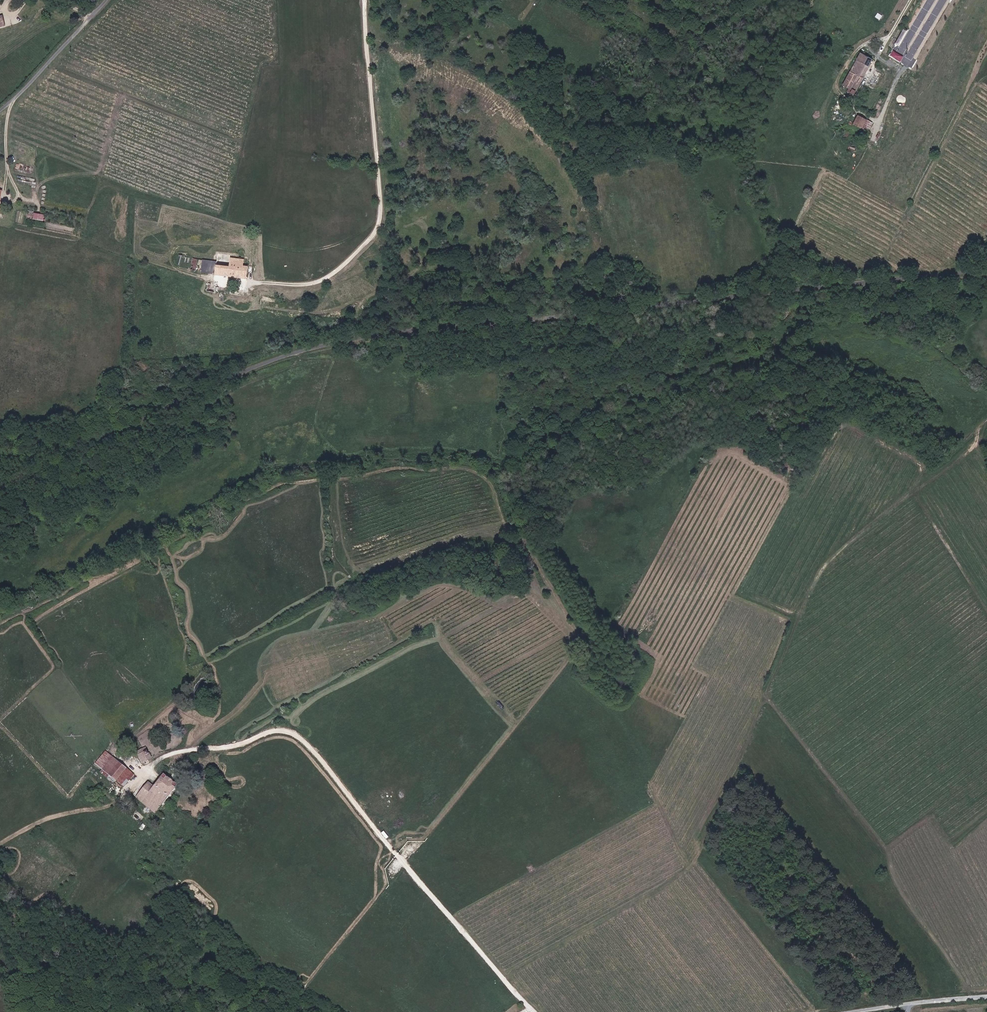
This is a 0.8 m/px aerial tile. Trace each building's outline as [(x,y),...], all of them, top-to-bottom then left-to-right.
[(911,66),(921,44),(913,41),(912,43),(904,39),(908,31),(902,28),(895,44),(899,46),(896,51),(903,54),(900,61),(911,66)] [(846,90),(853,94),(872,59),(860,52),(841,85),(847,89),(846,90)] [(864,118),(856,114),(851,122),(859,127),(864,118)] [(234,258),(233,261),(221,259),(221,262),(207,260),(205,273),(251,279),(252,267),(247,266),(248,260),(234,258)] [(207,291),(215,292),(216,283),(207,282),(207,291)] [(154,757),(149,747),(139,751),(144,761),(154,757)] [(124,786),(134,773),(114,757),(105,769),(124,786)] [(179,784),(165,773),(155,785),(150,781),(137,797),(157,813),(179,784)]
